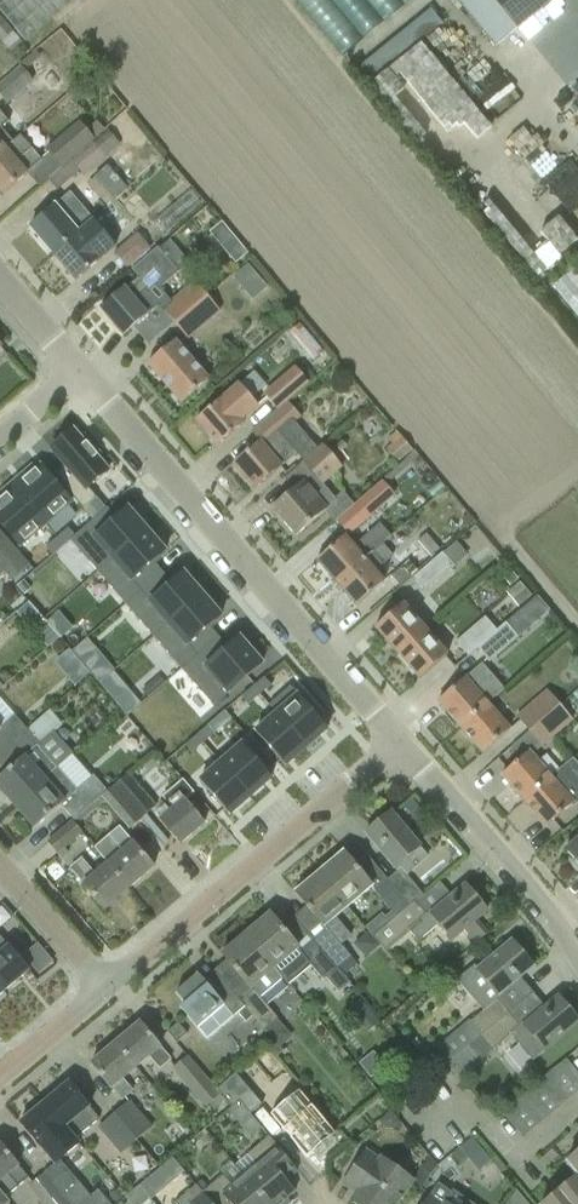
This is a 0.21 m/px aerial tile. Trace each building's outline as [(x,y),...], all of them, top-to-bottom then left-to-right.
[(48,22),(75,0),(0,0),(0,12),(25,42),(48,22)] [(344,63),(426,0),(296,0),(344,63)] [(553,0),(455,0),(494,48),(553,0)] [(371,84),(444,26),(431,10),(358,69),(371,84)] [(21,43),(0,18),(0,42),(10,53),(21,43)] [(569,29),(543,49),(551,60),(577,40),(569,29)] [(32,80),(24,71),(41,57),(36,51),(18,65),(20,68),(0,85),(0,96),(5,102),(32,80)] [(12,142),(1,129),(9,123),(0,113),(0,153),(12,142)] [(47,151),(60,167),(104,130),(96,121),(86,130),(80,123),(47,151)] [(70,161),(83,177),(119,146),(105,130),(70,161)] [(12,142),(0,153),(0,193),(3,196),(28,174),(28,173),(41,161),(20,136),(12,142)] [(107,167),(94,178),(114,200),(127,189),(107,167)] [(55,206),(48,212),(30,228),(53,255),(93,220),(71,194),(56,206),(55,206)] [(506,219),(493,230),(547,290),(560,279),(506,219)] [(105,234),(93,220),(53,255),(75,281),(94,265),(102,259),(100,257),(115,245),(105,234)] [(220,222),(208,232),(221,247),(233,237),(220,222)] [(145,236),(141,239),(136,233),(115,252),(127,267),(149,248),(146,245),(150,242),(145,236)] [(123,336),(141,321),(159,306),(146,292),(157,282),(160,286),(174,275),(153,251),(133,269),(139,276),(100,310),(123,336)] [(246,265),(231,278),(241,289),(256,276),(246,265)] [(175,324),(207,297),(194,281),(162,309),(175,324)] [(562,303),(577,323),(577,290),(562,303)] [(207,297),(175,324),(189,340),(221,312),(207,297)] [(298,324),(288,333),(312,361),(322,353),(298,324)] [(259,334),(249,342),(255,349),(265,341),(259,334)] [(181,404),(199,388),(209,380),(175,341),(166,349),(148,365),(181,404)] [(295,367),(263,395),(277,411),(287,403),(309,383),(301,374),(306,369),(302,363),(296,369),(295,367)] [(217,446),(236,431),(244,423),(242,421),(258,407),(239,385),(223,398),(222,398),(196,421),(217,446)] [(277,411),(270,417),(252,433),(260,442),(233,465),(255,490),(281,468),(296,454),(279,435),(300,417),(287,403),(277,411)] [(71,439),(58,450),(88,485),(98,476),(108,489),(131,469),(99,431),(79,448),(71,439)] [(391,444),(386,449),(397,462),(411,450),(399,437),(396,433),(387,440),(391,444)] [(289,492),(271,508),(297,539),(315,523),(325,514),(334,523),(335,522),(354,505),(342,492),(334,499),(321,484),(341,467),(323,446),(284,479),(293,489),(289,492)] [(45,452),(20,474),(55,515),(86,488),(55,452),(50,457),(45,452)] [(25,541),(55,515),(20,474),(0,491),(0,513),(25,541)] [(354,505),(335,522),(348,536),(379,509),(366,494),(354,505)] [(102,517),(82,535),(112,568),(145,538),(143,535),(146,532),(133,518),(130,521),(124,515),(111,527),(102,517)] [(68,529),(57,538),(63,546),(71,539),(74,536),(68,529)] [(316,562),(335,583),(382,543),(372,532),(354,548),(345,537),(316,562)] [(11,582),(29,566),(0,533),(0,569),(11,582)] [(401,567),(390,577),(400,587),(433,558),(441,551),(426,534),(418,541),(416,539),(394,558),(401,567)] [(145,538),(112,568),(142,601),(162,583),(152,572),(166,560),(160,554),(164,551),(151,537),(147,540),(145,538)] [(57,538),(47,546),(54,554),(63,546),(57,538)] [(382,543),(335,583),(356,608),(374,592),(385,582),(374,570),(392,555),(382,543)] [(423,592),(453,567),(441,554),(412,579),(423,592)] [(506,564),(497,572),(508,586),(518,579),(506,564)] [(162,583),(142,601),(172,633),(205,603),(203,601),(206,598),(193,583),(190,587),(184,581),(171,593),(162,583)] [(520,583),(508,593),(518,606),(530,595),(520,583)] [(27,602),(15,612),(30,630),(42,619),(30,605),(27,602)] [(205,603),(172,633),(202,666),(222,648),(212,638),(226,626),(220,620),(224,616),(211,602),(207,605),(205,603)] [(374,628),(396,654),(423,630),(402,605),(392,612),(374,628)] [(506,623),(518,638),(527,630),(515,616),(506,623)] [(496,632),(496,631),(484,618),(455,642),(468,658),(477,650),(476,649),(496,632)] [(476,649),(477,650),(485,660),(488,663),(518,638),(506,623),(496,631),(496,632),(476,649)] [(205,723),(224,708),(157,627),(124,655),(164,702),(154,711),(174,735),(198,715),(205,723)] [(446,657),(423,630),(396,654),(419,680),(437,664),(446,657)] [(82,664),(96,651),(86,639),(71,652),(82,664)] [(222,648),(202,666),(232,699),(265,669),(263,667),(267,663),(253,649),(250,652),(244,646),(231,658),(222,648)] [(82,664),(67,676),(76,687),(91,674),(82,664)] [(460,727),(487,704),(503,690),(482,664),(438,702),(460,727)] [(264,678),(253,688),(260,696),(271,686),(264,678)] [(253,688),(242,697),(249,705),(260,696),(253,688)] [(300,690),(279,709),(309,742),(330,723),(300,690)] [(530,731),(559,706),(546,691),(516,716),(530,731)] [(140,705),(132,696),(119,708),(126,717),(140,705)] [(482,754),(500,738),(510,730),(487,704),(460,727),(482,754)] [(559,706),(530,731),(543,746),(572,721),(559,706)] [(279,709),(259,728),(289,761),(309,742),(279,709)] [(13,806),(44,779),(69,756),(51,735),(63,725),(50,710),(27,730),(0,754),(0,769),(5,774),(0,778),(0,791),(13,806)] [(27,730),(14,715),(0,727),(0,754),(27,730)] [(208,727),(197,737),(204,744),(215,735),(208,727)] [(197,737),(186,746),(193,754),(204,744),(197,737)] [(241,748),(221,767),(251,800),(271,781),(241,748)] [(501,776),(523,801),(551,777),(529,752),(501,776)] [(221,767),(200,786),(230,819),(251,800),(221,767)] [(551,777),(523,801),(546,828),(564,812),(577,800),(577,786),(562,767),(551,777)] [(44,779),(13,806),(34,830),(52,814),(61,806),(65,803),(77,792),(56,768),(44,779)] [(113,786),(140,818),(154,806),(128,774),(113,786)] [(65,803),(61,806),(73,821),(101,796),(106,792),(93,777),(77,792),(65,803)] [(158,820),(179,846),(204,825),(184,801),(193,794),(182,780),(162,797),(172,809),(158,820)] [(140,818),(113,786),(106,792),(101,796),(128,828),(140,818)] [(410,907),(417,902),(416,901),(423,895),(407,876),(427,858),(419,848),(420,847),(391,813),(365,834),(396,872),(387,880),(410,907)] [(71,821),(47,842),(56,853),(81,833),(71,821)] [(107,863),(129,889),(153,868),(132,843),(131,843),(119,828),(107,838),(94,848),(107,863)] [(565,850),(577,864),(577,839),(565,850)] [(319,873),(346,906),(371,885),(343,853),(319,873)] [(129,889),(107,863),(94,875),(81,861),(71,870),(83,885),(83,886),(103,910),(129,889)] [(312,940),(336,968),(342,976),(356,964),(340,946),(350,937),(332,917),(346,906),(319,873),(295,893),(312,914),(299,924),(312,940)] [(367,931),(373,939),(388,926),(410,907),(387,880),(374,891),(390,911),(367,931)] [(410,907),(388,926),(373,939),(385,953),(409,933),(417,943),(439,924),(452,940),(486,912),(465,886),(431,914),(426,912),(417,902),(410,907)] [(336,968),(312,940),(300,950),(270,914),(246,935),(273,967),(283,979),(284,981),(308,962),(323,980),(325,979),(336,968)] [(283,979),(273,967),(246,935),(221,955),(253,993),(241,1003),(251,1015),(251,1016),(263,1030),(272,1040),(282,1032),(274,1021),(277,1019),(260,998),(283,979)] [(4,993),(29,971),(8,947),(0,938),(0,989),(4,993)] [(498,996),(533,968),(511,941),(477,969),(475,967),(471,970),(470,969),(457,979),(483,1012),(451,1036),(461,1049),(467,1045),(469,1048),(508,1015),(496,1001),(500,998),(498,996)] [(37,944),(23,957),(37,973),(51,960),(37,944)] [(336,968),(325,979),(338,994),(349,983),(342,976),(336,968)] [(180,1009),(196,1027),(197,1029),(198,1028),(206,1038),(232,1016),(233,1017),(237,1014),(243,1021),(251,1016),(251,1015),(241,1003),(234,996),(223,1005),(198,975),(176,993),(185,1005),(180,1009)] [(532,1063),(545,1052),(561,1039),(577,1024),(577,1022),(558,997),(524,1025),(522,1023),(517,1027),(508,1015),(469,1048),(478,1060),(510,1034),(532,1063)] [(369,1012),(358,1022),(367,1033),(379,1023),(369,1012)] [(140,1023),(115,1044),(135,1068),(150,1056),(160,1068),(169,1060),(159,1047),(155,1042),(140,1023)] [(176,1044),(187,1035),(178,1024),(167,1033),(176,1044)] [(91,1064),(106,1083),(110,1087),(112,1086),(123,1098),(132,1091),(122,1078),(135,1068),(115,1044),(91,1064)] [(380,1083),(396,1071),(383,1054),(367,1066),(380,1083)] [(218,1096),(220,1095),(188,1057),(173,1069),(204,1107),(206,1105),(211,1111),(223,1102),(218,1096)] [(502,1113),(523,1139),(577,1093),(577,1075),(566,1060),(502,1113)] [(88,1106),(84,1101),(69,1083),(44,1103),(74,1139),(88,1127),(98,1120),(87,1107),(88,1106)] [(292,1085),(261,1111),(298,1156),(329,1130),(292,1085)] [(113,1115),(136,1141),(152,1127),(131,1100),(113,1115)] [(78,1144),(74,1139),(44,1103),(20,1124),(54,1164),(43,1173),(69,1203),(81,1203),(89,1198),(58,1161),(78,1144)] [(228,1121),(249,1148),(271,1131),(250,1104),(228,1121)] [(120,1154),(136,1141),(113,1115),(97,1128),(120,1154)] [(245,1177),(266,1203),(290,1203),(287,1200),(294,1193),(278,1175),(291,1164),(276,1146),(269,1138),(247,1156),(257,1167),(245,1177)] [(470,1138),(458,1147),(478,1171),(490,1162),(470,1138)] [(3,1199),(17,1187),(26,1179),(16,1167),(18,1166),(13,1160),(0,1145),(0,1196),(3,1199)] [(412,1184),(414,1182),(380,1158),(379,1160),(366,1151),(356,1165),(342,1185),(364,1200),(361,1203),(398,1203),(412,1184)] [(565,1165),(577,1179),(546,1203),(577,1203),(577,1155),(565,1165)] [(414,1182),(412,1184),(421,1190),(437,1167),(436,1165),(430,1158),(414,1182)] [(152,1201),(184,1174),(172,1159),(139,1186),(152,1201)] [(42,1174),(27,1187),(42,1203),(67,1203),(42,1174)] [(245,1177),(232,1188),(223,1176),(202,1193),(202,1194),(211,1203),(266,1203),(245,1177)] [(202,1194),(202,1193),(196,1186),(175,1203),(211,1203),(202,1194)] [(516,1192),(508,1203),(527,1203),(516,1192)]
